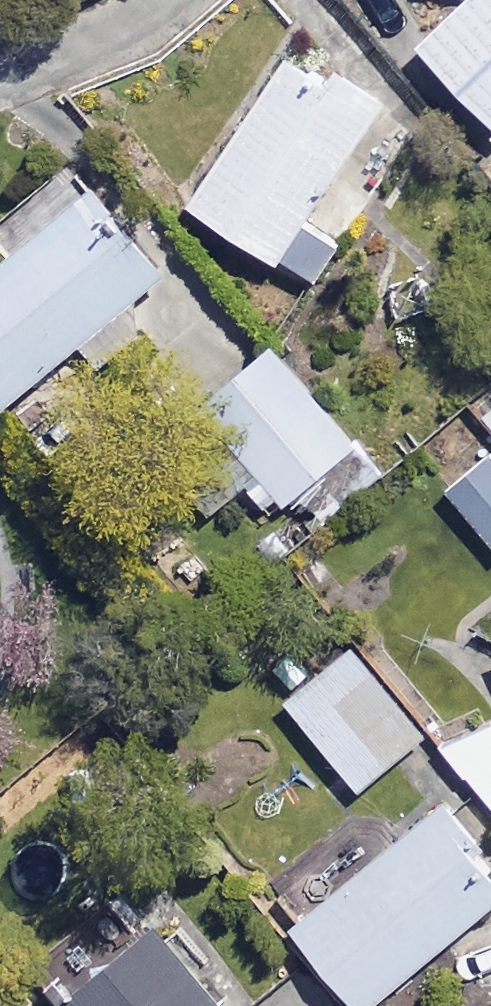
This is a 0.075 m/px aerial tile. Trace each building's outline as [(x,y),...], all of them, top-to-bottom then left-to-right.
[(428,50),(490,118),(490,0),(482,0),(428,50)] [(378,186),(352,169),(392,108),(304,49),(198,208),(312,285),(378,186)] [(69,171),(0,232),(0,240),(18,261),(0,277),(0,391),(52,449),(78,426),(44,388),(166,280),(69,171)] [(352,461),(278,353),(203,404),(277,512),(352,461)] [(481,410),(490,423),(490,402),(481,410)] [(457,499),(490,537),(490,469),(457,499)] [(429,739),(356,651),(293,704),(365,792),(429,739)] [(444,748),(490,805),(490,727),(444,748)] [(445,811),(302,931),(365,1005),(382,1005),(490,915),(490,867),(445,811)] [(169,932),(78,1005),(79,1005),(228,1005),(169,932)]
